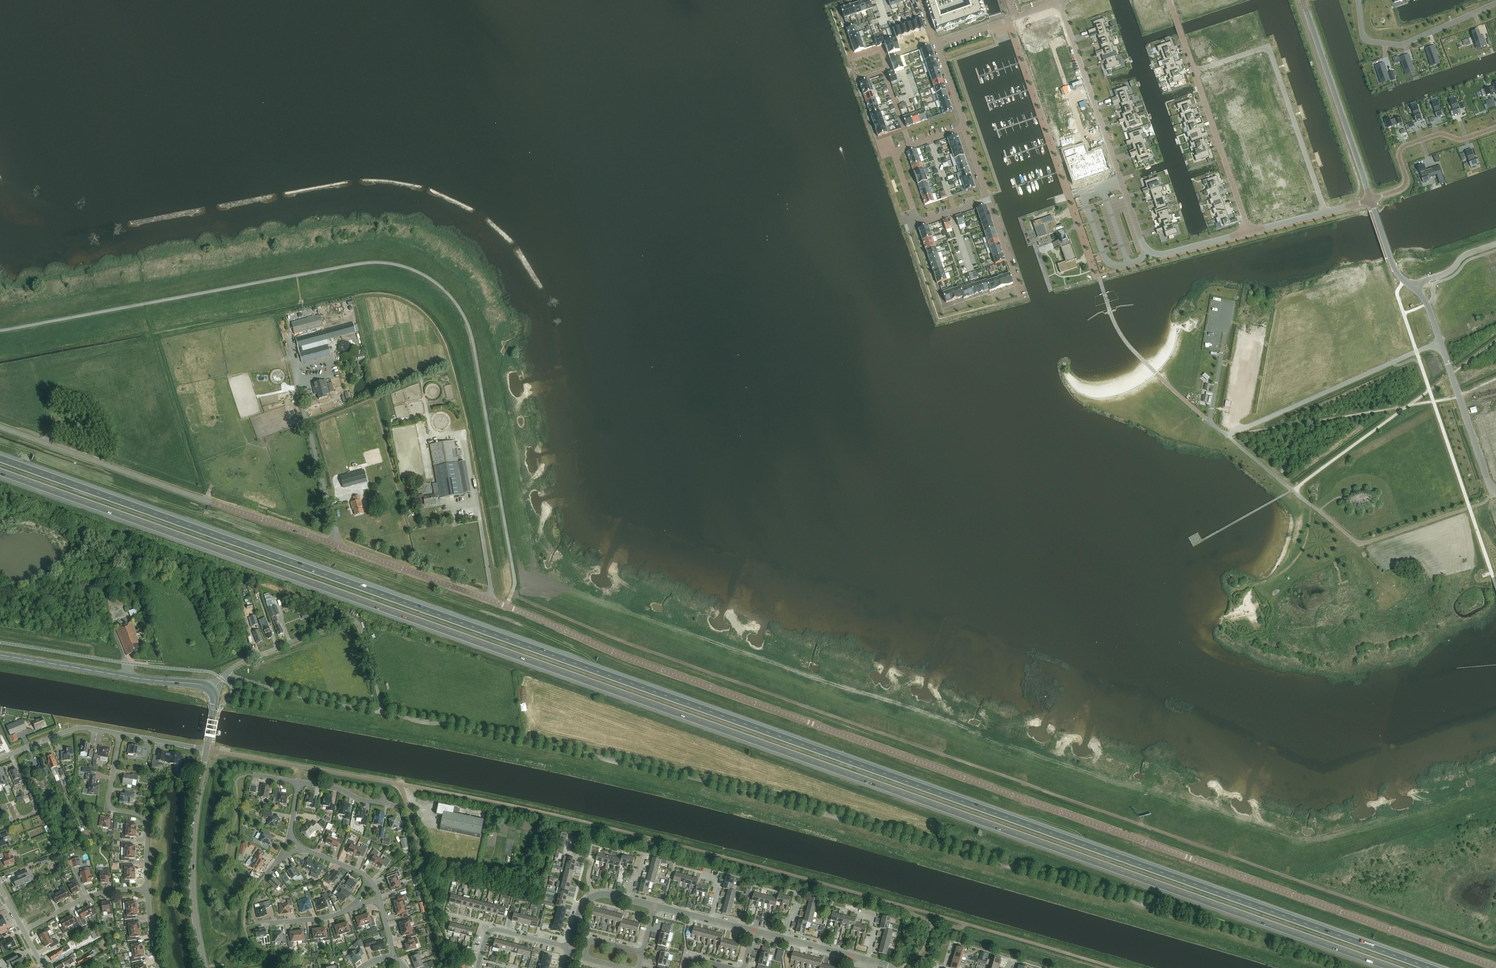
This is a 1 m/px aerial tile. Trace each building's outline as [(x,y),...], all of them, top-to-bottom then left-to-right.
[(863,2),(867,11),(873,9),(869,0),(868,0),(863,2)] [(930,14),(931,16),(931,18),(935,30),(936,32),(944,29),(944,30),(956,26),(956,25),(965,22),(977,18),(984,15),(979,0),(968,0),(971,9),(940,19),(938,13),(938,11),(934,0),(925,0),(930,14)] [(863,2),(858,3),(862,13),(867,11),(863,2)] [(858,3),(853,5),(856,15),(862,13),(858,3)] [(853,5),(847,7),(850,17),(856,15),(853,5)] [(847,7),(841,9),(844,19),(850,17),(847,7)] [(1095,29),(1088,31),(1089,35),(1090,34),(1097,32),(1106,29),(1104,24),(1106,24),(1104,18),(1093,22),(1095,29)] [(922,19),(916,21),(919,31),(925,29),(922,19)] [(916,21),(910,23),(913,33),(919,31),(916,21)] [(910,23),(905,25),(908,35),(913,33),(910,23)] [(905,25),(899,27),(902,37),(908,35),(905,25)] [(1254,28),(1253,25),(1247,27),(1249,33),(1252,32),(1255,39),(1261,36),(1260,34),(1261,34),(1260,29),(1259,29),(1258,26),(1254,28)] [(848,30),(849,35),(858,32),(856,27),(854,28),(851,29),(850,29),(848,30)] [(899,27),(893,29),(896,38),(902,37),(899,27)] [(1090,34),(1089,35),(1090,37),(1097,35),(1099,41),(1109,38),(1111,37),(1109,33),(1107,33),(1106,29),(1097,32),(1090,34)] [(1483,47),(1487,45),(1484,36),(1481,38),(1480,36),(1478,31),(1473,33),(1476,43),(1477,45),(1482,43),(1483,47)] [(882,34),(874,37),(877,47),(885,44),(884,43),(883,39),(882,34)] [(860,37),(851,40),(853,46),(862,43),(860,37)] [(896,38),(890,41),(894,52),(900,50),(896,38)] [(1109,38),(1099,41),(1102,51),(1112,47),(1114,47),(1112,42),(1110,43),(1109,38)] [(890,41),(884,43),(885,44),(888,54),(894,52),(890,41)] [(1215,41),(1208,43),(1211,53),(1218,51),(1215,41)] [(1169,42),(1155,47),(1157,52),(1159,51),(1161,55),(1170,52),(1168,47),(1171,47),(1169,42)] [(1203,48),(1206,47),(1204,42),(1201,43),(1202,45),(1195,48),(1196,50),(1195,50),(1197,56),(1198,55),(1199,58),(1206,56),(1203,48)] [(862,43),(853,46),(855,51),(864,48),(862,43)] [(1431,63),(1439,60),(1434,46),(1426,49),(1431,63)] [(931,47),(921,50),(923,55),(933,52),(931,47)] [(1102,51),(1095,53),(1096,56),(1101,54),(1103,61),(1105,60),(1115,57),(1117,56),(1116,51),(1113,52),(1112,47),(1102,51)] [(1162,60),(1161,61),(1162,66),(1165,65),(1174,62),(1171,55),(1175,54),(1174,51),(1170,52),(1161,55),(1162,60)] [(933,52),(923,55),(925,61),(935,58),(933,52)] [(1405,72),(1414,69),(1409,55),(1401,58),(1405,72)] [(900,57),(890,60),(892,66),(902,62),(900,57)] [(1107,65),(1105,65),(1106,70),(1109,69),(1111,69),(1120,65),(1119,61),(1117,61),(1115,57),(1105,60),(1107,65)] [(935,58),(925,61),(927,66),(936,63),(935,58)] [(902,62),(892,66),(894,72),(896,71),(904,68),(902,62)] [(1166,69),(1164,70),(1166,75),(1168,74),(1177,71),(1179,70),(1178,66),(1175,66),(1174,62),(1165,65),(1166,69)] [(936,63),(927,66),(929,72),(938,69),(936,63)] [(1381,80),(1389,78),(1384,64),(1376,67),(1381,80)] [(938,69),(929,72),(931,78),(940,75),(940,74),(938,69)] [(1229,73),(1232,83),(1238,81),(1234,70),(1229,72),(1229,73)] [(1169,79),(1167,80),(1168,85),(1183,80),(1181,75),(1179,76),(1177,71),(1168,74),(1168,75),(1169,79)] [(894,72),(888,74),(891,83),(898,81),(894,72)] [(1223,86),(1232,83),(1229,73),(1223,75),(1225,82),(1222,83),(1223,86)] [(932,83),(941,80),(940,75),(931,78),(930,78),(932,84),(933,83),(932,83)] [(1213,86),(1214,89),(1221,87),(1217,76),(1210,78),(1211,80),(1210,81),(1212,86),(1213,86)] [(941,80),(932,83),(933,83),(934,88),(943,85),(944,85),(942,79),(941,80)] [(869,80),(860,83),(862,89),(871,86),(869,80)] [(1495,92),(1495,82),(1493,83),(1494,86),(1484,89),(1486,95),(1495,92)] [(936,93),(945,90),(943,85),(934,88),(935,94),(936,94),(936,93)] [(871,86),(862,89),(864,95),(873,91),(871,86)] [(1118,96),(1111,99),(1112,102),(1119,100),(1129,97),(1127,92),(1129,91),(1127,86),(1116,90),(1113,91),(1115,96),(1117,95),(1118,96)] [(945,90),(936,93),(936,94),(938,100),(948,97),(946,90),(945,90)] [(873,91),(864,95),(866,101),(876,98),(873,91)] [(948,97),(938,100),(939,101),(941,107),(950,104),(948,97)] [(1129,97),(1119,100),(1120,103),(1122,109),(1132,106),(1134,105),(1132,100),(1130,101),(1129,97)] [(876,98),(866,101),(868,108),(878,105),(876,98)] [(1452,116),(1461,113),(1456,98),(1450,100),(1453,110),(1450,111),(1452,116)] [(1190,99),(1176,104),(1178,109),(1181,108),(1182,113),(1191,110),(1190,105),(1192,104),(1190,99)] [(1443,115),(1438,100),(1432,102),(1437,117),(1443,115)] [(950,104),(941,107),(943,114),(953,110),(950,104)] [(1417,104),(1410,106),(1416,122),(1422,120),(1417,104)] [(878,105),(868,108),(871,115),(880,112),(878,105)] [(1124,114),(1121,114),(1123,119),(1125,118),(1135,115),(1137,115),(1135,110),(1133,111),(1132,106),(1122,109),(1124,114)] [(1182,113),(1179,114),(1181,119),(1184,118),(1185,122),(1194,119),(1193,115),(1195,114),(1194,109),(1191,110),(1182,113)] [(923,110),(917,112),(920,122),(927,120),(924,110),(923,110)] [(880,112),(871,115),(873,120),(882,117),(880,112)] [(917,112),(910,115),(913,124),(920,122),(917,112)] [(910,115),(903,117),(906,127),(913,124),(910,115)] [(1123,119),(1118,121),(1119,124),(1126,121),(1127,123),(1124,123),(1126,128),(1128,128),(1138,124),(1140,124),(1139,119),(1136,120),(1135,115),(1125,118),(1123,119)] [(882,117),(873,120),(874,125),(884,122),(886,121),(884,116),(882,117)] [(1387,128),(1403,123),(1400,117),(1391,120),(1390,118),(1384,119),(1385,122),(1387,128)] [(1185,122),(1182,123),(1184,128),(1187,127),(1189,132),(1200,128),(1205,127),(1203,123),(1199,125),(1196,125),(1194,119),(1185,122)] [(884,122),(874,125),(876,130),(886,127),(884,122)] [(886,127),(876,130),(878,136),(888,133),(886,130),(886,127)] [(1189,132),(1186,133),(1187,138),(1190,137),(1192,141),(1203,137),(1208,136),(1207,132),(1202,134),(1200,135),(1199,133),(1202,132),(1200,128),(1189,132)] [(1132,140),(1126,142),(1127,145),(1131,144),(1143,140),(1142,135),(1144,135),(1142,129),(1130,133),(1128,134),(1130,139),(1132,138),(1132,140)] [(947,138),(949,143),(959,140),(957,135),(947,138)] [(1192,141),(1189,142),(1191,148),(1194,146),(1195,151),(1207,147),(1208,146),(1207,143),(1205,143),(1203,137),(1192,141)] [(1136,149),(1129,152),(1130,155),(1146,149),(1145,144),(1147,143),(1145,139),(1143,140),(1131,144),(1133,149),(1135,148),(1136,149)] [(951,148),(961,145),(959,140),(949,143),(951,148)] [(1108,171),(1101,150),(1086,155),(1083,146),(1063,153),(1073,183),(1108,171)] [(1197,155),(1194,156),(1195,161),(1210,156),(1208,151),(1206,152),(1205,150),(1207,149),(1209,149),(1208,146),(1207,147),(1195,151),(1197,155)] [(907,152),(909,159),(919,156),(919,155),(917,150),(917,149),(907,152)] [(1146,149),(1130,155),(1131,158),(1138,155),(1138,157),(1136,157),(1138,162),(1140,161),(1149,158),(1150,158),(1152,157),(1150,153),(1148,154),(1146,149)] [(1472,149),(1465,151),(1471,166),(1480,163),(1478,158),(1475,159),(1472,149)] [(954,159),(964,155),(962,150),(952,153),(954,159)] [(966,162),(964,155),(954,159),(955,159),(957,166),(966,162)] [(909,159),(912,166),(921,163),(921,162),(919,156),(909,159)] [(969,169),(966,162),(957,166),(959,172),(969,169)] [(912,166),(914,172),(923,169),(921,163),(912,166)] [(1440,165),(1426,170),(1424,165),(1418,167),(1423,182),(1430,180),(1429,178),(1428,175),(1442,171),(1440,165)] [(914,172),(916,178),(926,175),(923,169),(914,172)] [(962,179),(971,176),(969,169),(959,172),(962,179)] [(902,188),(898,177),(897,178),(896,174),(891,175),(896,190),(902,188)] [(926,175),(916,178),(918,185),(928,181),(926,175)] [(973,182),(971,176),(962,179),(964,185),(973,182)] [(1217,176),(1203,181),(1205,186),(1206,186),(1207,186),(1208,190),(1218,187),(1217,184),(1216,181),(1218,181),(1217,176)] [(1149,187),(1142,190),(1143,192),(1150,190),(1160,187),(1158,182),(1160,181),(1159,178),(1145,182),(1146,186),(1148,185),(1149,186),(1149,187)] [(918,185),(920,191),(930,188),(928,181),(918,185)] [(966,191),(975,188),(973,182),(964,185),(966,191)] [(1160,187),(1150,190),(1153,199),(1163,196),(1161,191),(1163,191),(1162,186),(1160,187)] [(1208,190),(1206,191),(1208,196),(1210,195),(1211,200),(1221,196),(1218,187),(1208,190)] [(930,188),(920,191),(923,198),(932,195),(930,188)] [(897,193),(899,199),(905,197),(903,191),(897,193)] [(935,201),(932,195),(923,198),(925,205),(935,201)] [(1163,196),(1153,199),(1156,209),(1166,205),(1164,201),(1166,200),(1165,195),(1163,196)] [(1211,200),(1209,200),(1211,205),(1213,204),(1215,209),(1224,206),(1221,196),(1211,200)] [(1156,209),(1154,209),(1156,214),(1158,214),(1159,218),(1169,215),(1168,210),(1167,210),(1169,209),(1168,205),(1166,205),(1156,209)] [(979,215),(988,211),(986,206),(977,209),(979,215)] [(1215,209),(1213,210),(1214,215),(1216,214),(1218,219),(1227,215),(1224,206),(1215,209)] [(980,220),(990,217),(988,211),(979,215),(980,220)] [(955,216),(959,226),(965,224),(962,214),(955,216)] [(1159,218),(1157,219),(1159,224),(1161,223),(1163,227),(1165,227),(1172,224),(1171,220),(1173,219),(1171,214),(1169,215),(1159,218)] [(1218,219),(1216,219),(1217,224),(1219,223),(1220,224),(1221,228),(1231,225),(1229,221),(1227,215),(1218,219)] [(980,220),(982,226),(992,222),(990,217),(980,220)] [(1049,235),(1056,232),(1059,241),(1052,243),(1054,249),(1061,247),(1066,262),(1058,264),(1061,273),(1077,267),(1075,260),(1077,259),(1069,236),(1067,236),(1063,225),(1057,227),(1055,221),(1053,222),(1051,217),(1041,221),(1041,220),(1033,222),(1035,228),(1037,228),(1040,237),(1049,234),(1049,235)] [(953,228),(950,218),(943,221),(946,230),(953,228)] [(982,226),(984,231),(994,228),(992,222),(982,226)] [(1162,228),(1156,230),(1157,233),(1164,231),(1166,237),(1168,236),(1178,233),(1176,228),(1173,228),(1172,224),(1165,227),(1163,227),(1162,228)] [(920,234),(930,231),(928,226),(919,229),(920,234)] [(986,237),(996,233),(994,228),(984,231),(986,237)] [(920,234),(922,240),(932,236),(930,231),(920,234)] [(988,242),(998,239),(996,233),(986,237),(988,242)] [(924,245),(934,242),(932,236),(922,240),(924,245)] [(990,248),(999,244),(998,239),(988,242),(990,248)] [(936,247),(934,242),(924,245),(926,251),(936,247)] [(990,248),(992,253),(1001,250),(999,244),(990,248)] [(938,253),(936,247),(926,251),(928,256),(938,253)] [(992,253),(994,259),(1003,255),(1001,250),(992,253)] [(930,261),(939,258),(938,253),(928,256),(930,261)] [(994,259),(996,264),(1005,261),(1003,255),(994,259)] [(941,264),(939,258),(930,261),(932,267),(941,264)] [(934,272),(943,269),(941,264),(932,267),(934,272)] [(935,278),(945,274),(943,269),(934,272),(935,278)] [(947,280),(945,274),(935,278),(937,283),(947,280)] [(1013,283),(1010,274),(1004,276),(1007,285),(1013,283)] [(1004,276),(998,278),(1001,287),(1007,285),(1004,276)] [(992,280),(996,289),(1001,287),(998,278),(992,280)] [(984,291),(989,290),(986,282),(986,280),(984,281),(981,282),(984,291)] [(989,290),(990,291),(996,289),(992,280),(986,282),(989,290)] [(984,291),(981,282),(976,284),(979,293),(984,291)] [(971,285),(974,295),(977,294),(979,293),(976,284),(971,285)] [(973,295),(974,295),(971,285),(968,287),(966,287),(969,297),(973,295)] [(961,289),(960,287),(954,289),(958,299),(963,297),(961,289)] [(961,289),(963,297),(964,299),(969,297),(966,287),(961,289)] [(948,291),(952,301),(958,299),(954,289),(948,291)] [(948,291),(943,293),(946,303),(952,301),(948,291)] [(291,323),(294,334),(323,327),(320,315),(291,323)] [(302,363),(331,355),(328,345),(303,351),(301,347),(356,332),(353,323),(295,338),(302,363)] [(340,341),(340,352),(352,352),(351,340),(340,341)] [(301,372),(303,382),(309,380),(307,371),(301,372)] [(327,383),(336,381),(334,372),(311,378),(315,394),(318,393),(319,399),(327,397),(326,394),(329,394),(327,383)] [(465,462),(458,463),(454,441),(430,444),(438,492),(434,492),(434,495),(423,497),(424,501),(425,505),(436,503),(435,498),(440,498),(440,499),(463,495),(463,494),(470,492),(467,472),(465,462)] [(358,471),(341,476),(343,485),(344,488),(361,483),(358,471)] [(1348,492),(1343,496),(1341,502),(1346,507),(1351,510),(1359,511),(1370,508),(1375,503),(1374,499),(1373,494),(1369,491),(1363,489),(1354,489),(1348,492)] [(355,515),(363,513),(362,508),(363,507),(359,496),(354,497),(355,502),(351,503),(353,510),(354,510),(355,515)] [(1395,593),(1396,589),(1383,584),(1382,588),(1395,593)] [(279,635),(284,633),(281,626),(279,627),(277,621),(278,621),(276,616),(280,614),(276,605),(275,606),(273,600),(266,602),(268,608),(273,623),(274,622),(279,635)] [(271,636),(273,636),(269,626),(267,627),(263,618),(259,620),(262,629),(266,638),(267,638),(268,639),(272,638),(271,636)] [(137,635),(132,622),(116,629),(127,656),(140,651),(138,644),(139,643),(137,637),(136,635),(137,635)] [(257,643),(263,641),(258,630),(253,632),(257,643)] [(40,728),(46,725),(43,718),(32,722),(36,730),(40,728)] [(26,729),(23,719),(7,726),(10,735),(26,729)] [(80,749),(79,752),(88,754),(87,757),(92,758),(93,752),(89,751),(90,744),(81,742),(80,747),(82,747),(81,749),(80,749)] [(128,747),(129,747),(128,754),(135,755),(135,754),(138,755),(137,756),(142,756),(142,758),(146,758),(147,751),(144,750),(144,748),(131,745),(129,745),(128,747)] [(109,752),(110,752),(110,747),(106,747),(105,747),(100,746),(98,754),(94,754),(93,760),(94,760),(93,764),(96,764),(97,760),(97,761),(98,759),(101,759),(101,757),(108,758),(109,752)] [(70,755),(73,755),(73,748),(67,749),(67,752),(61,752),(61,761),(71,761),(70,755)] [(166,753),(158,751),(157,760),(165,762),(165,761),(169,762),(169,763),(181,765),(182,761),(181,761),(182,754),(171,753),(171,754),(166,753)] [(57,767),(58,766),(54,756),(53,756),(52,755),(48,757),(49,761),(48,761),(53,773),(55,772),(54,768),(57,767)] [(45,778),(49,776),(42,759),(38,761),(40,767),(39,767),(40,771),(42,770),(45,778)] [(19,775),(16,769),(8,772),(8,773),(9,772),(13,781),(15,786),(20,784),(19,782),(24,780),(22,774),(19,775)] [(133,780),(137,781),(138,774),(132,773),(132,776),(124,775),(123,785),(127,785),(132,786),(133,780)] [(96,775),(90,774),(90,775),(86,774),(85,780),(89,781),(88,782),(90,782),(89,790),(88,789),(87,794),(92,795),(92,794),(98,795),(99,785),(96,785),(96,784),(95,783),(96,775)] [(0,776),(0,786),(2,785),(3,788),(9,786),(6,780),(3,781),(1,775),(0,776)] [(41,794),(46,791),(41,782),(36,784),(41,794)] [(269,794),(270,787),(262,785),(260,793),(261,793),(260,797),(267,799),(268,794),(269,794)] [(286,804),(287,800),(286,800),(287,795),(279,793),(280,789),(275,788),(274,798),(277,798),(276,802),(282,803),(282,804),(286,804)] [(130,804),(133,805),(135,793),(127,791),(127,795),(121,794),(120,803),(130,804)] [(312,808),(316,809),(317,801),(313,800),(314,794),(307,793),(305,803),(312,804),(312,808)] [(328,811),(333,812),(334,805),(332,805),(332,803),(331,803),(332,797),(324,796),(323,806),(328,807),(328,811)] [(344,819),(349,820),(350,814),(347,813),(349,804),(340,803),(338,815),(345,816),(344,819)] [(438,807),(436,815),(443,816),(439,830),(480,839),(484,820),(458,815),(453,814),(454,808),(455,808),(443,805),(438,804),(438,807)] [(66,808),(61,810),(63,816),(69,814),(66,808)] [(361,825),(366,826),(368,817),(365,816),(366,810),(358,808),(356,818),(362,819),(361,825)] [(278,821),(278,818),(272,817),(273,813),(264,811),(263,818),(269,819),(267,825),(272,826),(271,827),(277,828),(278,821)] [(376,812),(374,825),(382,826),(384,813),(376,812)] [(110,823),(111,818),(101,816),(99,826),(109,828),(109,830),(112,830),(113,824),(110,823)] [(398,832),(401,831),(399,823),(398,822),(397,822),(397,819),(395,818),(389,820),(391,828),(393,829),(397,828),(398,832)] [(126,830),(136,831),(137,825),(130,824),(130,821),(123,821),(123,824),(127,824),(126,830)] [(316,831),(320,827),(314,822),(311,825),(309,823),(305,827),(304,826),(300,830),(306,835),(308,833),(310,834),(311,834),(313,833),(312,832),(315,829),(316,831)] [(136,837),(136,831),(126,830),(126,834),(122,834),(122,839),(129,840),(129,837),(136,837)] [(258,833),(255,838),(259,841),(265,845),(265,843),(271,846),(273,838),(269,837),(268,836),(269,833),(262,830),(261,834),(258,833)] [(0,838),(0,847),(6,845),(4,838),(8,836),(6,831),(0,834),(2,837),(0,838)] [(331,846),(335,838),(331,836),(332,833),(327,831),(325,837),(328,838),(325,844),(331,846)] [(339,843),(342,844),(344,838),(340,836),(338,839),(335,838),(331,846),(337,849),(339,843)] [(406,838),(400,839),(402,849),(403,849),(403,851),(409,849),(409,848),(408,848),(406,838)] [(353,855),(357,847),(353,846),(355,842),(350,840),(347,846),(350,847),(347,853),(353,855)] [(125,852),(135,852),(135,846),(128,846),(129,843),(122,843),(122,848),(125,848),(125,852)] [(357,847),(353,855),(359,858),(361,852),(365,854),(368,847),(364,845),(364,846),(362,845),(360,849),(357,847)] [(375,866),(380,859),(377,857),(379,854),(377,852),(377,851),(374,849),(370,855),(373,858),(370,863),(375,866)] [(3,860),(6,866),(15,862),(13,856),(12,857),(10,851),(4,854),(6,857),(7,857),(7,858),(3,860)] [(135,859),(135,852),(125,852),(125,858),(121,858),(121,861),(128,861),(128,858),(135,859)] [(593,857),(597,857),(596,861),(601,862),(600,866),(602,867),(603,863),(602,862),(604,854),(594,852),(593,857)] [(248,860),(246,864),(246,865),(250,867),(256,871),(259,868),(260,865),(261,866),(264,862),(261,860),(263,857),(263,856),(260,855),(258,853),(257,853),(254,858),(255,859),(253,862),(249,860),(248,860)] [(627,864),(629,856),(623,854),(622,859),(621,862),(621,863),(626,864),(625,867),(624,868),(627,869),(628,864),(627,864)] [(614,865),(616,857),(610,856),(608,864),(609,864),(612,865),(611,869),(614,870),(615,866),(614,865)] [(633,865),(635,857),(629,856),(627,864),(628,864),(631,865),(630,870),(632,870),(634,865),(633,865)] [(81,866),(79,858),(68,861),(70,866),(73,865),(74,867),(81,866)] [(375,866),(380,870),(384,864),(387,867),(390,861),(385,858),(383,861),(380,859),(375,866)] [(575,866),(576,859),(568,858),(567,864),(575,866)] [(647,860),(646,862),(660,866),(661,860),(653,858),(652,862),(647,860)] [(304,867),(304,868),(312,872),(311,873),(319,876),(323,866),(315,863),(314,866),(312,865),(313,864),(307,861),(306,862),(306,863),(304,867)] [(646,862),(645,865),(651,866),(650,870),(658,872),(660,872),(661,870),(659,869),(660,866),(646,862)] [(292,868),(287,871),(292,879),(296,877),(298,877),(301,876),(299,872),(296,868),(293,863),(290,865),(292,868)] [(135,874),(135,867),(128,867),(128,865),(121,865),(121,870),(125,870),(125,874),(135,874)] [(81,873),(84,883),(92,882),(91,880),(93,878),(91,877),(89,871),(88,868),(82,869),(83,872),(81,873)] [(104,872),(100,873),(101,883),(108,882),(107,876),(110,876),(110,869),(104,869),(104,872)] [(389,885),(399,881),(397,877),(400,876),(398,871),(397,869),(393,871),(394,873),(391,874),(392,877),(387,879),(389,885)] [(18,877),(14,879),(17,886),(28,882),(26,877),(29,876),(26,870),(17,874),(18,877)] [(342,876),(335,871),(331,877),(329,875),(324,881),(329,885),(331,882),(336,885),(342,876)] [(680,882),(682,874),(676,873),(673,881),(679,882),(677,887),(680,887),(681,883),(681,882),(680,882)] [(135,874),(125,874),(125,878),(121,878),(121,884),(128,884),(128,880),(135,880),(135,874)] [(643,874),(643,876),(648,878),(647,881),(651,882),(650,882),(655,884),(657,878),(643,874)] [(691,885),(693,877),(687,876),(685,884),(686,884),(690,885),(689,889),(688,892),(691,893),(691,890),(692,885),(691,885)] [(698,883),(699,879),(693,877),(691,885),(692,885),(691,890),(695,891),(694,895),(696,896),(697,891),(696,891),(697,887),(698,883)] [(720,881),(734,885),(735,879),(727,877),(726,880),(720,879),(720,881)] [(69,886),(74,895),(79,892),(76,886),(79,884),(75,878),(71,881),(72,884),(69,886)] [(281,889),(285,885),(280,879),(277,882),(274,878),(269,883),(276,890),(279,887),(281,889)] [(350,893),(351,893),(353,891),(352,890),(358,882),(352,880),(352,881),(350,880),(348,883),(343,880),(339,885),(350,893)] [(647,881),(643,880),(642,884),(636,882),(635,885),(649,888),(650,882),(651,882),(647,881)] [(389,885),(392,891),(397,889),(398,892),(406,889),(404,884),(400,885),(399,881),(389,885)] [(732,891),(732,890),(734,885),(720,881),(719,884),(725,885),(724,889),(728,890),(729,890),(732,891)] [(708,894),(710,886),(704,884),(702,893),(703,893),(707,894),(706,898),(708,899),(709,894),(708,894)] [(348,896),(350,893),(339,885),(335,891),(340,894),(337,897),(339,898),(338,899),(342,904),(348,896)] [(647,894),(649,888),(635,885),(635,887),(640,888),(639,892),(647,894)] [(58,893),(62,901),(68,898),(65,892),(67,891),(64,886),(60,888),(62,891),(58,893)] [(722,892),(722,894),(735,898),(737,892),(732,890),(732,891),(729,890),(728,890),(728,893),(722,892)] [(62,901),(58,893),(55,895),(53,892),(48,894),(51,900),(54,898),(57,904),(62,901)] [(758,902),(760,894),(754,892),(752,901),(757,902),(756,906),(758,907),(759,903),(758,902)] [(329,900),(326,893),(322,895),(323,899),(316,901),(318,906),(317,906),(318,911),(325,908),(328,907),(326,901),(329,900)] [(722,894),(721,897),(726,898),(725,901),(734,904),(735,898),(722,894)] [(783,904),(785,895),(779,894),(777,898),(778,898),(777,902),(777,903),(781,904),(779,912),(781,912),(784,904),(783,904)] [(300,908),(301,913),(306,911),(306,910),(311,908),(309,901),(312,900),(310,895),(307,896),(308,899),(299,902),(300,908)] [(455,904),(457,896),(451,895),(449,902),(455,904)] [(772,897),(770,896),(766,895),(764,904),(765,904),(768,905),(767,909),(770,910),(771,906),(770,905),(772,897)] [(783,904),(784,904),(787,905),(786,909),(788,910),(789,905),(791,897),(785,895),(783,904)] [(395,909),(405,907),(403,900),(406,899),(405,896),(398,898),(399,901),(393,902),(395,909)] [(803,900),(803,902),(817,906),(819,900),(810,898),(809,902),(803,900)] [(34,904),(36,908),(43,904),(41,900),(34,904)] [(138,909),(138,905),(137,905),(136,902),(131,903),(130,900),(123,900),(123,903),(126,903),(127,910),(138,909)] [(280,915),(284,914),(290,913),(289,906),(292,906),(291,900),(287,900),(287,904),(280,905),(280,910),(280,915)] [(108,915),(113,914),(112,907),(109,907),(108,901),(101,902),(103,913),(107,912),(108,915)] [(257,914),(258,918),(262,917),(262,916),(267,915),(265,909),(269,908),(269,907),(272,906),(270,901),(259,904),(260,907),(256,908),(257,914)] [(803,902),(802,905),(808,906),(807,910),(815,912),(817,906),(803,902)] [(27,913),(35,908),(32,903),(24,908),(27,913)] [(92,916),(97,914),(96,907),(93,907),(93,911),(92,911),(89,906),(84,909),(88,917),(91,915),(92,916)] [(719,906),(718,908),(723,910),(722,913),(731,915),(732,909),(719,906)] [(405,907),(395,909),(396,915),(402,914),(402,917),(410,915),(409,910),(406,911),(405,907)] [(505,909),(502,908),(499,907),(497,915),(503,916),(504,916),(504,914),(505,909)] [(518,923),(520,915),(514,913),(516,908),(512,907),(509,916),(513,917),(512,921),(518,923)] [(85,919),(88,917),(84,909),(78,912),(81,917),(79,919),(83,926),(88,924),(85,919)] [(138,909),(127,910),(127,914),(124,914),(125,920),(132,919),(132,916),(138,915),(137,913),(138,913),(138,909)] [(800,912),(800,914),(814,918),(815,912),(807,910),(806,913),(800,912)] [(557,912),(556,918),(563,920),(565,914),(557,912)] [(837,922),(839,914),(833,912),(831,921),(835,922),(834,926),(836,927),(838,922),(837,922)] [(617,913),(615,922),(616,922),(621,923),(620,927),(619,927),(618,931),(620,932),(621,928),(620,928),(622,919),(623,915),(617,913)] [(370,927),(375,925),(373,918),(370,919),(369,914),(362,916),(365,926),(369,924),(370,927)] [(800,914),(799,916),(805,918),(804,921),(807,922),(812,924),(814,918),(800,914)] [(66,918),(71,926),(74,924),(76,928),(80,925),(77,920),(75,921),(72,915),(66,918)] [(361,927),(365,926),(362,916),(356,918),(357,923),(355,924),(357,931),(362,930),(361,927)] [(876,921),(889,924),(891,919),(883,916),(882,920),(876,919),(876,921)] [(855,923),(856,919),(850,917),(848,925),(849,925),(853,926),(850,935),(853,936),(854,931),(853,931),(855,923)] [(67,928),(71,926),(66,918),(61,921),(64,927),(61,928),(64,934),(69,931),(67,928)] [(400,930),(410,928),(409,924),(412,923),(410,918),(403,919),(404,922),(398,924),(400,930)] [(538,920),(538,919),(535,919),(532,918),(530,926),(536,927),(538,920)] [(556,918),(554,925),(562,927),(563,920),(556,918)] [(140,929),(140,925),(139,926),(138,923),(133,924),(132,921),(125,922),(126,927),(129,927),(129,931),(140,929)] [(888,930),(889,924),(876,921),(875,923),(880,925),(879,928),(884,930),(884,929),(888,930)] [(349,936),(354,934),(352,927),(349,928),(347,923),(341,925),(344,934),(348,933),(349,936)] [(454,932),(456,925),(450,923),(448,931),(454,932)] [(804,934),(806,928),(792,924),(792,927),(797,928),(796,932),(804,934)] [(865,934),(867,926),(861,924),(858,932),(859,933),(863,934),(862,938),(864,939),(865,934)] [(340,935),(344,934),(341,925),(335,927),(336,932),(333,933),(336,940),(341,938),(340,935)] [(554,925),(552,931),(560,933),(562,927),(554,925)] [(43,941),(50,937),(49,934),(52,933),(50,930),(51,930),(49,927),(44,930),(45,933),(40,936),(43,941)] [(660,939),(668,941),(669,935),(671,929),(663,927),(661,933),(660,933),(660,935),(661,936),(660,939)] [(325,941),(330,941),(329,933),(326,934),(326,928),(319,929),(320,939),(325,938),(325,941)] [(410,928),(400,930),(401,937),(407,935),(407,938),(415,937),(414,931),(411,932),(410,928)] [(472,937),(474,930),(468,928),(466,936),(472,937)] [(140,929),(129,931),(130,935),(127,936),(128,941),(135,940),(135,937),(140,936),(140,933),(141,933),(140,929)] [(266,935),(265,929),(255,930),(256,938),(264,937),(264,944),(270,943),(269,935),(266,935)] [(316,939),(320,939),(319,929),(312,930),(313,935),(310,936),(311,943),(316,942),(316,939)] [(878,932),(878,934),(891,938),(893,931),(888,930),(884,929),(884,930),(883,933),(878,932)] [(303,931),(296,932),(298,942),(302,941),(302,944),(308,944),(307,936),(304,936),(303,931)] [(282,932),(273,934),(274,942),(283,941),(283,944),(286,944),(286,942),(285,935),(282,936),(282,932)] [(291,938),(288,938),(289,946),(289,948),(292,948),(294,943),(293,942),(298,942),(296,932),(290,933),(290,937),(291,938)] [(715,941),(716,941),(721,942),(720,947),(719,946),(718,951),(719,952),(720,952),(721,947),(720,947),(723,939),(724,934),(717,932),(715,941)] [(878,934),(877,936),(882,938),(881,941),(890,943),(891,938),(878,934)] [(53,947),(60,944),(58,940),(57,941),(55,939),(52,940),(50,937),(43,941),(45,947),(51,944),(53,947)] [(0,947),(2,952),(6,950),(16,946),(12,938),(5,941),(4,938),(0,939),(0,947)] [(357,941),(353,945),(356,948),(359,945),(360,947),(364,946),(361,939),(357,941)] [(382,949),(383,950),(385,949),(383,941),(376,943),(374,939),(365,942),(366,948),(372,946),(374,952),(382,949)] [(409,944),(403,945),(405,952),(415,949),(414,945),(417,945),(415,939),(408,941),(409,944)] [(666,947),(668,941),(660,939),(659,943),(658,942),(657,945),(658,945),(658,948),(665,950),(666,947)] [(499,949),(501,942),(495,940),(493,948),(499,949)] [(875,943),(875,946),(888,949),(890,943),(881,941),(880,945),(875,943)] [(133,952),(144,950),(143,946),(142,946),(142,944),(136,945),(136,942),(127,943),(127,946),(129,946),(129,948),(132,948),(133,952)] [(760,958),(767,960),(768,960),(770,960),(771,955),(769,954),(770,948),(763,946),(761,952),(760,952),(759,955),(761,955),(760,958)] [(875,946),(874,948),(879,949),(878,953),(887,955),(888,949),(875,946)] [(964,952),(964,949),(957,947),(955,952),(968,956),(969,953),(964,952)] [(361,959),(360,958),(359,957),(363,954),(361,952),(362,951),(360,948),(356,951),(356,950),(349,955),(353,960),(352,961),(354,964),(361,959)] [(529,957),(531,949),(525,948),(523,955),(529,957)] [(665,953),(665,950),(658,948),(657,951),(662,952),(661,956),(659,956),(659,958),(668,960),(668,958),(669,955),(669,954),(665,953)] [(58,955),(63,952),(62,949),(49,956),(50,958),(52,961),(57,958),(59,957),(58,955)] [(131,957),(131,958),(132,962),(139,961),(138,958),(144,957),(144,954),(145,954),(144,950),(133,952),(134,956),(131,957)] [(93,951),(78,960),(80,964),(95,956),(93,951)] [(793,951),(791,960),(795,961),(794,966),(797,966),(798,962),(797,961),(799,952),(793,951)] [(412,964),(420,961),(418,957),(420,956),(418,952),(412,954),(413,957),(409,958),(412,964)] [(799,952),(797,961),(798,962),(801,963),(800,967),(802,967),(804,963),(802,963),(805,954),(799,952)] [(18,957),(16,954),(5,960),(8,965),(12,964),(14,967),(24,961),(21,955),(18,957)] [(802,963),(804,963),(807,964),(806,967),(809,967),(810,965),(808,964),(811,955),(805,954),(802,963)] [(70,963),(71,964),(75,962),(73,960),(76,958),(74,955),(55,966),(56,967),(65,967),(64,966),(70,963)] [(544,955),(542,961),(550,963),(552,957),(544,955)] [(808,964),(810,965),(813,966),(812,967),(815,967),(815,966),(814,966),(816,957),(811,955),(808,964)] [(814,966),(815,966),(820,967),(819,967),(820,967),(821,963),(823,959),(816,957),(814,966)] [(960,962),(961,960),(953,957),(952,962),(965,966),(965,964),(960,962)] [(668,960),(659,958),(658,960),(659,960),(658,964),(658,967),(663,967),(666,967),(666,966),(668,960)] [(767,960),(760,958),(759,962),(758,962),(757,964),(758,964),(757,967),(761,967),(765,967),(766,966),(767,960)]
